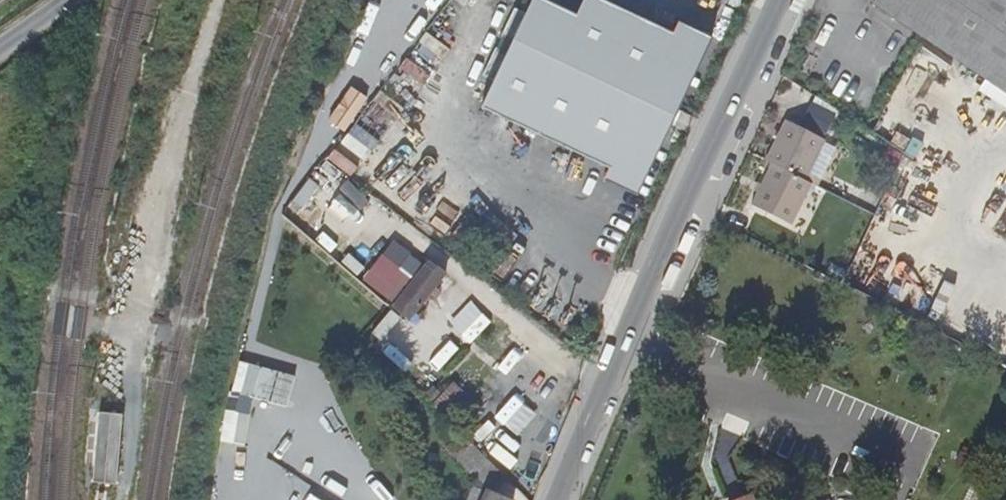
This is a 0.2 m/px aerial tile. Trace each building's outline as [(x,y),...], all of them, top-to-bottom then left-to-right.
[(479,110),(609,169),(604,180),(637,195),(710,35),(677,20),(671,34),(597,0),(581,0),(573,17),(537,0),(529,0),(479,110)] [(876,2),(1005,88),(1005,0),(877,0),(876,2)] [(338,154),(441,238),(472,200),(404,145),(465,65),(427,35),(338,154)] [(330,120),(345,131),(367,98),(352,88),(330,120)] [(789,119),(769,159),(776,163),(807,178),(826,138),(789,119)] [(807,178),(776,163),(755,205),(793,223),(814,182),(807,178)] [(393,306),(411,320),(441,277),(424,263),(393,306)] [(289,401),(293,370),(239,363),(235,394),(289,401)] [(92,484),(117,486),(123,417),(98,415),(92,484)] [(484,499),(507,499),(488,492),(484,499)]
